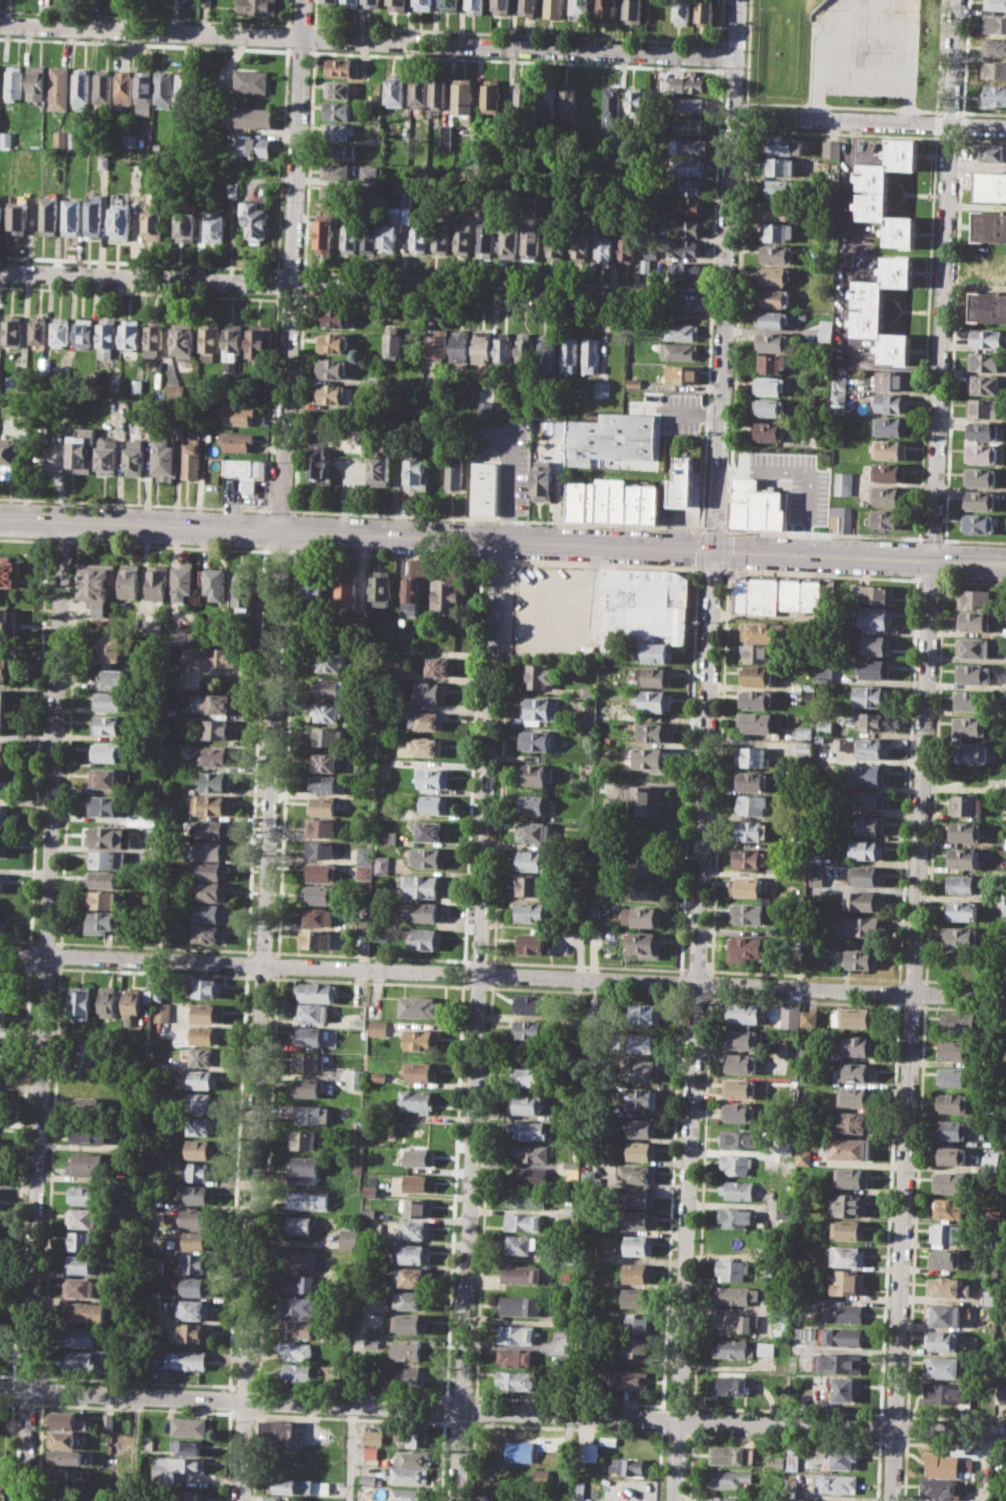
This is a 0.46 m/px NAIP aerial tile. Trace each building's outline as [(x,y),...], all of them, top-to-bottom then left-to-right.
[(237,13),(238,0),(276,0),(275,14),(237,13)] [(364,7),(365,0),(381,0),(381,8),(364,7)] [(388,9),(389,0),(408,0),(408,10),(388,9)] [(415,9),(415,0),(433,0),(433,10),(415,9)] [(442,11),(442,0),(460,0),(460,11),(442,11)] [(468,13),(468,0),(487,0),(487,13),(468,13)] [(494,14),(495,0),(513,0),(512,14),(494,14)] [(521,15),(521,0),(539,0),(539,15),(521,15)] [(547,17),(548,0),(567,0),(566,18),(547,17)] [(573,18),(574,0),(593,0),(592,19),(573,18)] [(599,17),(600,0),(620,0),(619,19),(599,17)] [(626,22),(627,0),(647,0),(645,23),(626,22)] [(652,23),(653,0),(670,0),(669,23),(652,23)] [(676,24),(677,0),(693,0),(692,25),(676,24)] [(698,0),(705,0),(721,0),(721,4),(716,4),(715,21),(709,21),(708,27),(697,26),(698,0)] [(983,9),(983,0),(1005,0),(1005,10),(983,9)] [(983,15),(1005,16),(1005,33),(983,32),(983,15)] [(983,37),(1005,39),(1005,55),(982,54),(983,37)] [(327,58),(359,59),(359,72),(353,72),(353,77),(326,76),(327,58)] [(983,61),(1005,62),(1005,78),(982,77),(983,61)] [(7,66),(22,66),(21,97),(15,97),(15,101),(5,100),(7,66)] [(27,66),(44,66),(43,99),(26,98),(27,66)] [(50,66),(68,67),(68,109),(49,109),(50,66)] [(73,68),(88,69),(87,108),(72,108),(73,68)] [(236,69),(271,71),(270,93),(235,92),(236,69)] [(94,70),(110,70),(109,102),(94,101),(94,70)] [(114,70),(131,71),(130,103),(113,103),(114,70)] [(135,71),(151,71),(150,102),(135,101),(135,71)] [(155,71),(171,72),(170,105),(154,105),(155,71)] [(174,72),(191,72),(190,105),(173,105),(174,72)] [(386,74),(406,75),(404,107),(384,106),(386,74)] [(673,75),(707,76),(706,93),(672,92),(673,75)] [(412,76),(430,77),(429,105),(410,104),(412,76)] [(433,77),(450,78),(448,106),(443,105),(443,109),(431,109),(433,77)] [(456,78),(475,79),(474,124),(463,123),(463,119),(459,119),(460,113),(455,113),(456,78)] [(485,79),(502,80),(501,112),(484,111),(485,79)] [(326,81),(356,83),(356,98),(326,97),(326,81)] [(516,81),(534,81),(532,115),(515,114),(516,81)] [(541,83),(558,83),(557,117),(540,116),(541,83)] [(563,84),(578,84),(577,122),(562,122),(563,84)] [(986,84),(1005,85),(1005,104),(997,103),(997,108),(979,107),(979,91),(985,91),(986,84)] [(606,86),(622,86),(621,128),(608,128),(608,114),(605,114),(606,86)] [(628,86),(645,87),(644,117),(632,116),(632,112),(627,112),(628,86)] [(678,97),(708,98),(708,112),(678,111),(678,97)] [(325,101),(353,102),(353,120),(325,119),(325,101)] [(237,107),(270,108),(270,128),(237,126),(237,107)] [(676,116),(708,118),(707,134),(676,133),(676,116)] [(326,123),(352,124),(352,134),(347,134),(347,140),(326,139),(326,123)] [(442,125),(453,125),(452,148),(441,148),(442,125)] [(10,146),(0,146),(0,131),(10,132),(10,146)] [(53,131),(65,131),(65,147),(52,147),(53,131)] [(68,131),(78,132),(78,148),(68,147),(68,131)] [(121,134),(136,134),(135,149),(120,148),(121,134)] [(136,134),(135,149),(150,149),(150,134),(136,134)] [(769,134),(796,136),(797,140),(802,140),(802,155),(769,154),(769,151),(765,150),(765,137),(769,138),(769,134)] [(238,136),(269,137),(268,157),(237,156),(238,136)] [(670,137),(707,138),(707,153),(670,152),(670,137)] [(822,139),(839,140),(838,157),(822,156),(822,139)] [(889,139),(918,140),(916,170),(889,169),(887,216),(915,218),(914,249),(883,247),(884,237),(879,236),(879,227),(884,227),(885,221),(857,220),(857,209),(853,209),(853,202),(858,202),(858,193),(867,194),(869,192),(867,189),(858,189),(859,179),(855,179),(855,173),(860,174),(860,164),(888,165),(889,157),(883,157),(884,149),(889,150),(889,139)] [(331,143),(355,144),(355,160),(348,160),(348,156),(330,156),(331,143)] [(979,143),(1005,144),(1005,161),(979,160),(979,143)] [(100,154),(110,154),(110,169),(100,169),(100,154)] [(682,156),(705,157),(705,176),(675,175),(675,162),(682,162),(682,156)] [(769,157),(795,158),(794,177),(768,176),(768,173),(764,173),(764,159),(769,159),(769,157)] [(324,163),(357,164),(357,179),(323,178),(324,163)] [(363,166),(380,166),(380,183),(363,182),(363,166)] [(977,170),(1005,171),(1005,202),(976,200),(977,170)] [(679,178),(705,179),(705,195),(678,194),(679,178)] [(768,179),(795,180),(794,199),(767,197),(767,194),(764,193),(764,182),(767,182),(768,179)] [(229,183),(239,183),(239,197),(228,197),(229,183)] [(337,199),(338,184),(321,183),(320,198),(337,199)] [(88,199),(94,199),(94,192),(102,192),(101,236),(87,235),(88,199)] [(523,194),(538,195),(537,216),(522,216),(523,194)] [(42,197),(59,197),(58,234),(42,234),(42,197)] [(65,197),(80,198),(79,235),(64,235),(65,197)] [(679,198),(705,200),(704,215),(679,214),(679,198)] [(241,200),(259,201),(258,208),(269,209),(268,243),(246,242),(247,224),(243,224),(243,210),(240,210),(241,200)] [(763,200),(791,201),(790,220),(762,219),(763,200)] [(11,201),(27,202),(26,234),(10,233),(11,201)] [(113,205),(131,205),(130,240),(112,239),(113,205)] [(382,224),(389,224),(390,206),(401,206),(400,231),(397,231),(397,252),(381,251),(382,224)] [(145,208),(165,209),(164,240),(145,240),(145,208)] [(207,210),(219,210),(219,217),(225,217),(224,243),(206,242),(207,210)] [(177,212),(196,213),(195,242),(176,241),(177,212)] [(975,212),(1005,213),(1005,242),(974,240),(975,212)] [(317,213),(332,213),(331,254),(316,253),(317,213)] [(479,219),(495,219),(494,257),(477,257),(479,219)] [(363,220),(378,221),(378,252),(362,252),(363,220)] [(680,220),(705,221),(704,237),(679,236),(680,220)] [(342,221),(358,221),(358,252),(342,251),(342,221)] [(456,222),(472,222),(471,255),(455,255),(456,222)] [(761,222),(795,224),(795,238),(788,237),(787,242),(760,240),(761,222)] [(435,224),(450,225),(449,255),(434,255),(435,224)] [(502,224),(518,225),(517,259),(501,258),(502,224)] [(525,228),(531,228),(531,224),(540,224),(539,259),(524,258),(525,228)] [(548,226),(566,226),(565,259),(547,259),(548,226)] [(405,228),(422,228),(421,253),(404,253),(405,228)] [(572,232),(589,232),(588,262),(571,261),(572,232)] [(619,233),(636,233),(635,263),(618,263),(619,233)] [(598,234),(615,235),(614,262),(597,262),(598,234)] [(672,239),(704,241),(704,258),(672,256),(672,239)] [(760,244),(794,246),(793,263),(760,262),(760,244)] [(645,249),(657,250),(657,258),(645,258),(645,249)] [(884,257),(913,258),(911,286),(884,285),(882,334),(911,336),(909,365),(879,363),(880,352),(875,352),(875,344),(880,344),(880,338),(852,337),(853,325),(850,325),(850,319),(854,320),(854,310),(862,311),(865,309),(863,306),(854,305),(855,296),(851,296),(851,291),(855,291),(855,280),(883,282),(884,274),(878,274),(879,267),(884,267),(884,257)] [(642,260),(652,260),(651,272),(641,272),(642,260)] [(670,262),(702,263),(701,279),(670,278),(670,262)] [(761,267),(786,268),(785,285),(760,284),(761,267)] [(759,289),(785,290),(784,308),(758,306),(759,289)] [(972,292),(1005,293),(1005,321),(971,320),(972,292)] [(324,308),(349,309),(349,328),(319,328),(319,315),(324,315),(324,308)] [(758,309),(790,311),(789,324),(784,324),(784,329),(757,327),(758,309)] [(818,328),(819,314),(833,315),(832,328),(818,328)] [(5,315),(23,316),(22,348),(4,347),(5,315)] [(32,315),(48,316),(48,346),(31,345),(32,315)] [(55,317),(72,317),(71,346),(54,346),(55,317)] [(78,318),(96,318),(95,347),(77,346),(78,318)] [(101,318),(119,318),(119,348),(113,348),(113,357),(101,357),(101,318)] [(123,319),(141,319),(140,348),(137,348),(137,358),(125,358),(126,348),(122,348),(123,319)] [(148,325),(151,325),(151,321),(162,321),(161,324),(166,325),(165,349),(160,349),(160,357),(147,356),(148,325)] [(172,322),(195,323),(194,362),(179,362),(180,354),(171,354),(172,322)] [(203,323),(222,323),(221,352),(215,351),(215,363),(202,363),(203,323)] [(662,323),(699,324),(698,341),(661,340),(662,323)] [(226,324),(243,324),(243,353),(236,353),(236,361),(225,360),(226,324)] [(248,328),(252,328),(252,324),(271,324),(271,345),(266,345),(265,360),(247,360),(248,328)] [(386,359),(387,332),(390,332),(390,326),(400,326),(400,332),(404,333),(403,355),(399,355),(399,359),(386,359)] [(818,328),(832,328),(831,341),(818,341),(818,328)] [(430,335),(436,335),(436,329),(448,329),(447,362),(429,361),(430,335)] [(452,329),(470,329),(469,359),(465,358),(465,363),(451,363),(452,329)] [(971,329),(1005,331),(1004,347),(970,345),(971,329)] [(474,330),(492,330),(491,365),(473,365),(474,330)] [(496,338),(500,338),(500,331),(510,332),(510,338),(513,338),(513,363),(495,363),(496,338)] [(757,331),(790,333),(789,353),(756,351),(757,331)] [(323,332),(350,333),(349,349),(345,349),(344,354),(322,353),(323,349),(318,349),(318,339),(323,339),(323,332)] [(517,363),(518,333),(530,333),(530,339),(535,339),(534,364),(517,363)] [(540,334),(557,335),(556,371),(539,370),(540,334)] [(561,336),(579,337),(578,372),(560,372),(561,336)] [(583,337),(602,338),(601,374),(582,373),(583,337)] [(662,342),(699,344),(698,359),(661,358),(662,342)] [(969,353),(1005,355),(1005,371),(968,369),(969,353)] [(755,354),(787,355),(786,368),(782,367),(782,373),(754,372),(755,354)] [(323,358),(347,360),(347,363),(355,363),(355,371),(348,371),(347,375),(342,374),(342,379),(321,378),(321,374),(317,374),(317,367),(322,367),(323,358)] [(665,365),(700,366),(699,383),(664,382),(665,365)] [(877,370),(910,372),(909,391),(876,389),(877,370)] [(969,374),(1003,376),(1002,395),(968,393),(969,374)] [(371,375),(383,375),(383,388),(370,388),(371,375)] [(831,375),(847,376),(846,390),(831,389),(831,375)] [(754,376),(792,378),(791,391),(781,390),(781,395),(753,394),(754,376)] [(112,377),(120,377),(120,390),(112,390),(112,377)] [(627,377),(641,378),(641,388),(627,387),(627,377)] [(134,379),(144,379),(144,393),(134,393),(134,379)] [(596,382),(610,382),(610,393),(596,393),(596,382)] [(167,383),(185,384),(184,400),(166,400),(167,383)] [(321,384),(355,385),(355,403),(317,402),(318,389),(320,389),(321,384)] [(831,392),(846,392),(845,405),(831,404),(831,392)] [(877,393),(909,395),(908,413),(876,411),(877,393)] [(753,398),(785,399),(784,416),(753,415),(753,398)] [(968,398),(999,399),(999,418),(968,417),(968,398)] [(478,400),(494,400),(493,414),(478,413),(478,400)] [(212,406),(255,407),(255,419),(250,418),(250,425),(226,424),(226,416),(212,416),(212,406)] [(569,420),(593,421),(593,412),(625,413),(656,414),(656,433),(655,460),(592,457),(592,466),(567,465),(569,420)] [(876,416),(908,417),(907,436),(875,434),(876,416)] [(567,422),(549,421),(549,435),(567,435),(567,422)] [(967,421),(998,422),(998,440),(966,439),(967,421)] [(752,422),(784,423),(783,441),(751,440),(752,422)] [(70,435),(80,435),(80,426),(96,427),(96,444),(88,444),(88,456),(92,456),(92,472),(68,472),(70,435)] [(125,474),(127,447),(129,447),(130,429),(138,429),(138,439),(143,439),(142,447),(145,447),(144,475),(125,474)] [(312,430),(327,431),(325,475),(332,476),(332,485),(309,484),(312,430)] [(222,431),(257,433),(256,444),(249,444),(249,451),(225,450),(225,444),(221,444),(222,431)] [(817,434),(825,434),(825,445),(816,444),(817,434)] [(1,437),(23,437),(22,466),(18,466),(17,476),(14,479),(4,479),(2,476),(2,465),(0,465),(1,437)] [(183,477),(184,443),(191,443),(191,437),(201,437),(199,478),(183,477)] [(100,438),(118,439),(118,474),(100,474),(100,469),(97,468),(97,446),(100,446),(100,438)] [(155,438),(177,438),(176,476),(172,475),(172,481),(158,481),(158,475),(154,475),(155,438)] [(874,439),(907,441),(906,459),(873,458),(874,439)] [(449,445),(466,445),(465,490),(448,490),(449,445)] [(966,445),(996,446),(996,463),(965,462),(966,445)] [(834,448),(843,448),(843,456),(834,456),(834,448)] [(371,453),(392,454),(391,486),(370,485),(371,453)] [(678,455),(695,456),(693,505),(669,504),(670,479),(677,479),(678,455)] [(224,458),(267,460),(266,477),(256,476),(255,492),(242,492),(243,476),(223,475),(224,458)] [(408,458),(428,458),(428,490),(407,489),(408,458)] [(474,511),(476,468),(481,468),(481,461),(493,461),(492,494),(498,494),(497,512),(474,511)] [(873,461),(904,463),(903,483),(872,481),(873,461)] [(534,468),(538,468),(538,464),(552,464),(552,469),(555,469),(554,500),(533,499),(534,468)] [(965,467),(995,469),(995,486),(964,485),(965,467)] [(835,471),(853,472),(853,493),(834,493),(835,471)] [(615,478),(600,477),(598,521),(613,521),(615,478)] [(732,500),(751,501),(752,490),(758,490),(758,478),(733,477),(732,500)] [(615,478),(629,478),(627,522),(613,521),(615,478)] [(568,480),(588,481),(587,520),(567,519),(568,480)] [(645,484),(630,484),(629,522),(644,522),(645,484)] [(645,484),(660,484),(659,522),(644,522),(645,484)] [(873,486),(903,488),(902,506),(872,504),(873,486)] [(751,501),(752,490),(758,490),(770,491),(769,528),(750,527),(751,501)] [(964,490),(995,491),(994,509),(963,508),(964,490)] [(770,491),(788,491),(787,529),(769,528),(770,491)] [(732,500),(751,501),(750,527),(731,527),(732,500)] [(830,513),(834,513),(834,509),(839,509),(839,505),(852,506),(851,532),(830,531),(830,513)] [(872,509),(902,510),(901,528),(871,526),(872,509)] [(961,514),(994,515),(993,533),(961,532),(961,514)] [(0,560),(0,555),(12,556),(12,561),(21,561),(21,586),(0,585),(0,560)] [(411,558),(431,559),(430,587),(421,586),(420,609),(417,609),(416,615),(409,615),(409,609),(405,608),(406,578),(410,578),(411,558)] [(175,561),(194,562),(193,594),(187,594),(187,603),(177,603),(177,593),(174,593),(175,561)] [(83,563),(117,564),(115,587),(111,587),(109,616),(93,616),(94,598),(82,597),(83,563)] [(122,564),(140,565),(138,598),(120,597),(122,564)] [(150,565),(167,566),(166,600),(149,599),(150,565)] [(206,568),(225,568),(224,600),(212,600),(212,594),(205,594),(206,568)] [(603,568),(678,571),(691,579),(688,641),(615,638),(614,657),(603,656),(604,640),(600,640),(603,568)] [(375,570),(393,571),(392,606),(378,606),(378,600),(374,600),(375,570)] [(235,574),(254,575),(254,611),(235,610),(235,574)] [(340,574),(357,574),(357,604),(339,604),(340,574)] [(730,610),(732,587),(734,582),(739,577),(745,574),(778,576),(776,609),(776,613),(736,611),(730,610)] [(803,577),(778,576),(776,609),(801,611),(803,577)] [(434,577),(463,579),(461,614),(432,612),(434,577)] [(803,577),(822,578),(820,612),(801,611),(803,577)] [(306,578),(326,579),(324,610),(305,609),(306,578)] [(860,585),(895,587),(894,604),(859,602),(860,585)] [(959,589),(993,591),(992,608),(958,606),(959,589)] [(860,606),(894,607),(893,627),(859,625),(860,606)] [(16,640),(0,639),(0,609),(18,610),(16,640)] [(959,611),(991,612),(990,632),(958,630),(959,611)] [(161,635),(161,621),(145,621),(145,635),(161,635)] [(744,622),(777,623),(777,642),(743,640),(744,622)] [(170,628),(194,629),(193,643),(170,642),(170,628)] [(91,641),(103,642),(103,635),(123,636),(123,643),(132,643),(131,656),(123,656),(122,663),(91,661),(91,641)] [(861,635),(891,637),(890,654),(860,652),(861,635)] [(958,637),(992,639),(992,659),(957,657),(958,637)] [(638,643),(673,644),(672,663),(637,662),(638,643)] [(742,644),(773,645),(772,663),(742,662),(742,644)] [(189,647),(236,649),(235,667),(188,664),(189,647)] [(315,651),(347,652),(346,666),(342,666),(342,673),(314,672),(315,651)] [(428,657),(457,658),(456,676),(428,675),(428,657)] [(9,684),(0,684),(0,658),(10,658),(10,665),(17,665),(17,677),(9,677),(9,684)] [(859,659),(892,660),(891,679),(863,678),(863,674),(858,674),(859,659)] [(525,663),(558,664),(558,684),(550,683),(550,688),(530,687),(530,683),(524,683),(525,663)] [(957,663),(992,665),(991,684),(956,683),(957,663)] [(742,665),(775,666),(774,686),(741,685),(742,665)] [(638,667),(672,669),(671,687),(644,685),(644,682),(637,682),(638,667)] [(820,667),(834,668),(833,683),(819,682),(820,667)] [(104,670),(132,671),(131,689),(100,688),(101,681),(104,681),(104,670)] [(315,678),(344,679),(344,692),(339,692),(339,698),(315,698),(315,678)] [(418,682),(447,683),(446,702),(417,701),(418,682)] [(804,685),(817,686),(816,698),(804,697),(804,685)] [(856,686),(891,687),(890,708),(855,706),(856,686)] [(634,689),(674,691),(673,709),(668,709),(668,713),(642,712),(642,703),(634,703),(634,689)] [(6,735),(0,735),(0,690),(8,690),(6,735)] [(741,690),(775,691),(775,703),(770,703),(770,709),(740,708),(741,690)] [(955,690),(983,691),(982,711),(955,710),(955,690)] [(95,691),(133,693),(132,705),(124,704),(124,711),(94,709),(95,691)] [(189,693),(235,695),(234,713),(189,711),(189,693)] [(524,697),(562,700),(560,720),(523,718),(524,697)] [(313,703),(343,704),(343,717),(339,717),(338,723),(312,722),(313,703)] [(412,712),(445,713),(445,730),(412,729),(412,712)] [(740,712),(773,713),(773,734),(743,733),(743,727),(739,727),(740,712)] [(858,712),(890,714),(889,731),(857,730),(858,712)] [(93,715),(131,717),(130,729),(121,729),(121,736),(92,735),(93,715)] [(955,716),(987,717),(986,736),(954,736),(955,716)] [(199,719),(234,720),(233,740),(198,738),(199,719)] [(640,722),(671,724),(670,742),(639,740),(640,722)] [(312,727),(344,729),(343,747),(311,745),(312,727)] [(522,730),(552,731),(551,750),(521,749),(522,730)] [(408,738),(444,739),(443,757),(401,755),(402,746),(407,746),(408,738)] [(846,738),(890,739),(890,759),(859,758),(860,750),(845,749),(846,738)] [(955,742),(988,744),(988,763),(954,761),(955,742)] [(13,764),(0,763),(0,743),(14,743),(13,764)] [(92,743),(130,744),(129,756),(120,755),(120,762),(91,761),(92,743)] [(202,747),(233,748),(232,766),(201,765),(202,747)] [(638,747),(667,748),(667,756),(672,756),(672,772),(653,771),(653,767),(637,767),(638,747)] [(737,747),(769,748),(768,766),(737,765),(737,747)] [(311,753),(342,754),(342,768),(337,767),(337,772),(311,771),(311,753)] [(584,753),(595,753),(595,764),(584,764),(584,753)] [(522,764),(555,765),(555,782),(549,781),(548,785),(526,784),(526,780),(521,780),(522,764)] [(851,764),(888,765),(887,785),(851,783),(851,764)] [(92,768),(127,770),(126,782),(119,782),(119,789),(91,787),(92,768)] [(419,768),(450,769),(449,788),(419,787),(419,768)] [(203,771),(230,772),(229,792),(202,791),(203,771)] [(738,772),(768,773),(767,792),(737,791),(738,772)] [(310,775),(337,776),(337,779),(345,779),(344,790),(336,790),(336,794),(310,793),(310,775)] [(13,798),(0,798),(0,779),(14,780),(13,798)] [(635,784),(663,786),(662,816),(634,815),(635,784)] [(855,791),(887,792),(887,809),(855,808),(855,791)] [(423,794),(449,795),(448,813),(423,812),(423,794)] [(90,795),(123,797),(122,815),(89,814),(90,795)] [(193,795),(230,796),(229,814),(192,813),(193,795)] [(736,795),(769,796),(768,815),(736,814),(736,795)] [(521,796),(547,797),(547,814),(520,813),(521,796)] [(950,796),(982,797),(982,815),(950,814),(950,796)] [(309,797),(336,798),(335,816),(308,815),(309,797)] [(9,824),(0,824),(0,805),(10,806),(9,824)] [(128,813),(157,814),(157,825),(128,823),(128,813)] [(853,815),(886,817),(885,834),(853,833),(853,815)] [(192,819),(229,821),(229,838),(192,837),(192,819)] [(307,819),(336,820),(336,837),(307,836),(307,819)] [(735,820),(765,821),(765,841),(735,840),(735,820)] [(419,821),(448,822),(448,841),(418,841),(419,821)] [(519,822),(548,823),(548,841),(519,841),(519,822)] [(951,822),(979,823),(978,841),(950,841),(951,822)] [(90,828),(126,829),(125,848),(89,846),(90,828)] [(378,831),(397,832),(396,845),(377,844),(378,831)] [(10,857),(0,856),(0,837),(11,838),(10,857)] [(851,840),(885,841),(884,859),(850,858),(851,840)] [(198,841),(229,842),(228,859),(197,858),(198,841)] [(306,841),(340,842),(340,850),(335,849),(334,858),(306,857),(306,841)] [(358,847),(373,848),(372,864),(358,863),(358,847)] [(412,847),(447,848),(446,868),(412,867),(412,847)] [(950,847),(980,848),(980,868),(949,867),(950,847)] [(735,849),(764,850),(763,868),(734,866),(735,849)] [(517,850),(550,851),(549,871),(517,870),(517,850)] [(89,851),(127,853),(126,869),(93,867),(93,862),(88,861),(89,851)] [(631,852),(665,853),(665,876),(631,874),(631,852)] [(812,853),(824,854),(823,864),(811,864),(812,853)] [(377,855),(390,855),(389,874),(376,874),(377,855)] [(197,862),(227,863),(227,880),(196,879),(197,862)] [(307,863),(337,864),(336,868),(342,868),(341,882),(306,881),(307,863)] [(358,866),(373,867),(372,880),(357,879),(358,866)] [(852,867),(884,868),(883,885),(851,884),(852,867)] [(812,869),(826,869),(825,885),(811,885),(812,869)] [(90,871),(119,873),(118,888),(89,886),(90,871)] [(406,874),(441,876),(440,898),(409,897),(409,886),(405,886),(406,874)] [(520,875),(548,876),(547,896),(516,895),(516,882),(520,882),(520,875)] [(948,875),(976,876),(976,894),(948,893),(948,875)] [(732,877),(763,878),(762,898),(732,896),(732,877)] [(635,879),(664,881),(663,902),(634,900),(635,879)] [(196,882),(227,883),(226,901),(195,900),(196,882)] [(304,885),(335,886),(334,905),(304,903),(304,885)] [(87,892),(93,893),(93,890),(119,891),(118,910),(92,908),(92,905),(87,905),(87,892)] [(847,891),(883,892),(882,910),(846,908),(847,891)] [(519,901),(553,902),(552,921),(518,920),(519,901)] [(948,901),(981,902),(980,920),(947,919),(948,901)] [(402,902),(446,904),(445,922),(401,920),(402,902)] [(196,903),(227,905),(226,921),(195,920),(196,903)] [(733,903),(768,905),(767,924),(732,922),(733,903)] [(626,906),(663,907),(662,927),(625,925),(626,906)] [(302,907),(336,909),(335,927),(301,926),(302,907)] [(91,911),(119,912),(118,929),(106,929),(106,933),(86,932),(86,918),(91,918),(91,911)] [(837,915),(881,918),(880,937),(836,935),(837,915)] [(194,923),(224,925),(224,942),(193,941),(194,923)] [(410,927),(442,929),(442,949),(409,948),(410,927)] [(946,927),(981,928),(981,947),(946,946),(946,927)] [(306,929),(334,931),(333,949),(299,947),(300,934),(306,934),(306,929)] [(628,931),(662,932),(661,959),(641,958),(642,954),(625,953),(626,949),(631,949),(631,946),(628,946),(628,931)] [(521,932),(548,934),(548,940),(554,940),(553,954),(520,952),(521,932)] [(736,935),(766,936),(765,957),(744,956),(743,963),(729,962),(729,947),(736,947),(736,935)] [(794,941),(807,941),(806,956),(793,955),(794,941)] [(847,950),(879,951),(879,969),(847,968),(847,950)] [(6,994),(0,994),(0,975),(8,975),(6,994)] [(190,978),(222,980),(221,999),(189,997),(190,978)] [(298,982),(339,984),(338,996),(334,996),(333,1002),(302,1001),(302,996),(298,995),(298,982)] [(72,986),(93,986),(92,1020),(81,1019),(81,1015),(71,1015),(72,986)] [(101,986),(118,987),(117,1018),(100,1017),(101,986)] [(155,986),(163,987),(162,1001),(155,1000),(155,986)] [(125,987),(141,988),(140,1014),(133,1014),(133,1026),(124,1026),(125,987)] [(517,993),(547,994),(547,1014),(516,1013),(517,993)] [(403,995),(436,997),(436,1003),(441,1003),(441,1017),(402,1015),(403,995)] [(633,1002),(664,1004),(663,1024),(631,1022),(633,1002)] [(728,1002),(762,1003),(761,1023),(727,1021),(728,1002)] [(194,1003),(220,1004),(220,1022),(193,1021),(194,1003)] [(297,1003),(328,1005),(327,1022),(296,1020),(297,1003)] [(156,1004),(169,1004),(168,1021),(155,1021),(156,1004)] [(783,1005),(800,1006),(799,1028),(782,1027),(783,1005)] [(841,1006),(874,1008),(873,1027),(833,1026),(834,1011),(840,1011),(841,1006)] [(598,1009),(586,1009),(586,1024),(598,1024),(598,1009)] [(804,1010),(820,1011),(819,1027),(803,1026),(804,1010)] [(942,1013),(977,1014),(976,1034),(941,1033),(942,1013)] [(350,1018),(364,1019),(364,1026),(350,1025),(350,1018)] [(516,1019),(546,1020),(545,1040),(515,1039),(516,1019)] [(371,1020),(387,1021),(386,1035),(370,1035),(371,1020)] [(181,1026),(220,1027),(220,1045),(192,1044),(192,1037),(180,1037),(181,1026)] [(296,1027),(325,1028),(325,1040),(321,1040),(321,1045),(295,1044),(296,1027)] [(406,1028),(440,1030),(439,1051),(405,1050),(406,1028)] [(728,1030),(759,1031),(759,1048),(728,1047),(728,1030)] [(632,1033),(661,1034),(660,1053),(631,1052),(632,1033)] [(842,1035),(875,1036),(875,1056),(841,1054),(842,1035)] [(941,1041),(975,1042),(974,1060),(940,1059),(941,1041)] [(79,1043),(101,1043),(100,1071),(78,1071),(79,1043)] [(187,1046),(216,1047),(215,1051),(220,1051),(219,1066),(191,1065),(191,1056),(187,1056),(187,1046)] [(295,1051),(324,1052),(323,1070),(295,1068),(295,1051)] [(788,1053),(799,1054),(799,1063),(788,1062),(788,1053)] [(727,1054),(758,1055),(758,1073),(726,1072),(727,1054)] [(627,1059),(661,1061),(660,1080),(626,1079),(627,1059)] [(405,1061),(439,1063),(438,1082),(409,1081),(409,1074),(404,1074),(405,1061)] [(842,1062),(875,1063),(874,1082),(834,1080),(835,1068),(841,1068),(842,1062)] [(940,1067),(967,1068),(967,1087),(940,1085),(940,1067)] [(347,1068),(365,1069),(364,1089),(346,1088),(347,1068)] [(512,1068),(544,1069),(543,1088),(511,1086),(512,1068)] [(182,1070),(218,1072),(218,1090),(181,1089),(182,1070)] [(293,1078),(323,1079),(323,1091),(319,1091),(319,1097),(293,1096),(293,1078)] [(725,1078),(758,1080),(757,1098),(725,1096),(725,1078)] [(629,1087),(658,1088),(657,1108),(629,1107),(629,1087)] [(841,1087),(876,1088),(875,1107),(841,1105),(841,1087)] [(402,1090),(433,1091),(432,1114),(421,1113),(421,1109),(401,1108),(402,1090)] [(939,1092),(971,1094),(970,1113),(938,1111),(939,1092)] [(190,1093),(219,1094),(218,1112),(190,1111),(190,1093)] [(510,1094),(545,1096),(544,1111),(539,1111),(539,1115),(510,1114),(510,1094)] [(102,1098),(102,1116),(73,1115),(73,1097),(102,1098)] [(725,1103),(757,1104),(757,1120),(724,1120),(725,1103)] [(298,1105),(330,1107),(329,1123),(297,1122),(298,1105)] [(840,1111),(874,1113),(874,1132),(839,1131),(840,1111)] [(189,1116),(217,1117),(216,1136),(188,1134),(189,1116)] [(630,1119),(657,1120),(657,1137),(630,1136),(630,1119)] [(937,1119),(970,1120),(969,1139),(936,1138),(937,1119)] [(509,1120),(543,1122),(543,1129),(547,1129),(547,1140),(514,1138),(514,1131),(508,1130),(509,1120)] [(72,1123),(110,1124),(109,1142),(72,1141),(72,1123)] [(292,1129),(318,1130),(318,1149),(291,1148),(292,1129)] [(722,1130),(761,1131),(760,1148),(721,1147),(722,1130)] [(833,1138),(873,1140),(872,1160),(831,1158),(831,1153),(827,1153),(828,1142),(832,1142),(833,1138)] [(188,1139),(216,1141),(216,1160),(188,1159),(188,1139)] [(630,1141),(655,1143),(655,1161),(629,1159),(630,1141)] [(514,1143),(548,1145),(547,1162),(521,1161),(521,1155),(513,1155),(514,1143)] [(779,1145),(794,1145),(794,1155),(779,1154),(779,1145)] [(967,1147),(966,1164),(936,1163),(936,1146),(967,1147)] [(407,1149),(434,1151),(434,1167),(406,1165),(407,1149)] [(796,1165),(811,1165),(811,1150),(796,1150),(796,1165)] [(69,1159),(75,1159),(76,1152),(105,1153),(105,1174),(69,1173),(69,1159)] [(722,1153),(751,1154),(751,1175),(726,1174),(727,1169),(721,1169),(722,1153)] [(985,1154),(999,1155),(998,1172),(985,1171),(985,1154)] [(292,1156),(320,1157),(319,1184),(291,1182),(292,1156)] [(564,1161),(579,1162),(579,1170),(564,1170),(564,1161)] [(185,1162),(216,1163),(215,1181),(182,1180),(182,1170),(185,1170),(185,1162)] [(620,1164),(655,1166),(654,1183),(628,1182),(628,1178),(620,1178),(620,1164)] [(513,1166),(546,1168),(546,1185),(512,1184),(513,1166)] [(838,1168),(870,1170),(869,1187),(837,1185),(838,1168)] [(936,1171),(969,1172),(968,1194),(935,1193),(936,1171)] [(405,1175),(432,1176),(432,1191),(405,1190),(405,1175)] [(721,1180),(756,1181),(755,1200),(726,1199),(726,1194),(720,1193),(721,1180)] [(70,1185),(104,1187),(103,1204),(70,1203),(70,1185)] [(184,1185),(216,1186),(215,1203),(184,1202),(184,1185)] [(364,1186),(379,1187),(378,1195),(364,1194),(364,1186)] [(628,1188),(654,1189),(653,1208),(627,1207),(628,1188)] [(512,1189),(544,1190),(543,1208),(505,1207),(506,1196),(511,1196),(512,1189)] [(290,1190),(329,1192),(328,1209),(289,1208),(290,1190)] [(832,1197),(838,1197),(839,1194),(870,1195),(869,1217),(832,1215),(832,1197)] [(401,1198),(432,1199),(432,1218),(405,1217),(406,1210),(401,1210),(401,1198)] [(935,1199),(969,1200),(968,1219),(934,1217),(935,1199)] [(564,1205),(578,1205),(577,1217),(564,1216),(564,1205)] [(720,1206),(745,1206),(745,1211),(757,1211),(757,1222),(748,1222),(748,1228),(726,1227),(726,1223),(719,1223),(720,1206)] [(183,1207),(215,1209),(214,1229),(192,1228),(192,1225),(183,1225),(183,1207)] [(68,1208),(101,1209),(101,1229),(68,1227),(68,1208)] [(362,1209),(376,1210),(375,1218),(362,1218),(362,1209)] [(627,1211),(655,1212),(655,1229),(626,1228),(627,1211)] [(505,1213),(543,1214),(542,1231),(504,1230),(505,1213)] [(291,1215),(315,1216),(314,1234),(291,1232),(291,1215)] [(397,1239),(398,1225),(402,1225),(402,1223),(405,1223),(405,1220),(427,1221),(427,1224),(432,1224),(431,1237),(426,1236),(426,1240),(397,1239)] [(835,1220),(867,1222),(867,1240),(834,1239),(835,1220)] [(934,1223),(968,1225),(967,1244),(933,1242),(934,1223)] [(342,1247),(343,1227),(359,1228),(358,1248),(342,1247)] [(69,1230),(98,1231),(97,1250),(68,1249),(69,1230)] [(185,1231),(215,1232),(214,1251),(184,1250),(185,1231)] [(509,1235),(542,1237),(541,1249),(531,1249),(531,1255),(508,1253),(509,1235)] [(625,1236),(653,1237),(652,1256),(624,1255),(625,1236)] [(400,1244),(431,1245),(430,1265),(399,1263),(400,1244)] [(833,1246),(867,1247),(867,1266),(832,1264),(833,1246)] [(932,1248),(968,1250),(967,1269),(931,1267),(932,1248)] [(288,1250),(319,1251),(318,1269),(288,1267),(288,1250)] [(185,1254),(214,1255),(213,1273),(184,1272),(185,1254)] [(67,1255),(99,1256),(98,1273),(67,1272),(67,1255)] [(718,1260),(747,1261),(746,1281),(721,1280),(722,1274),(717,1274),(718,1260)] [(624,1264),(651,1264),(650,1284),(624,1283),(624,1264)] [(503,1265),(539,1267),(539,1285),(502,1283),(503,1265)] [(398,1267),(426,1268),(426,1287),(402,1287),(402,1281),(398,1280),(398,1267)] [(344,1269),(356,1270),(355,1284),(343,1284),(344,1269)] [(837,1270),(866,1271),(865,1294),(832,1293),(833,1282),(837,1283),(837,1270)] [(561,1272),(570,1272),(569,1280),(560,1279),(561,1272)] [(285,1275),(319,1276),(318,1292),(285,1291),(285,1275)] [(931,1276),(965,1278),(965,1283),(972,1284),(972,1297),(930,1295),(931,1276)] [(71,1277),(97,1278),(96,1298),(65,1297),(65,1284),(71,1284),(71,1277)] [(184,1277),(212,1278),(211,1296),(183,1295),(184,1277)] [(717,1286),(760,1288),(760,1300),(751,1300),(750,1304),(716,1303),(717,1286)] [(624,1288),(650,1289),(649,1308),(623,1307),(624,1288)] [(985,1290),(999,1291),(998,1305),(984,1304),(985,1290)] [(398,1291),(430,1293),(429,1309),(397,1308),(398,1291)] [(502,1295),(539,1297),(538,1315),(501,1314),(502,1295)] [(284,1297),(318,1298),(317,1315),(283,1314),(284,1297)] [(180,1299),(210,1301),(210,1320),(179,1318),(180,1299)] [(65,1302),(109,1304),(108,1323),(64,1321),(65,1302)] [(826,1303),(865,1305),(864,1323),(825,1321),(826,1303)] [(929,1304),(965,1305),(964,1328),(933,1326),(933,1315),(929,1315),(929,1304)] [(627,1312),(650,1313),(649,1334),(626,1333),(627,1312)] [(715,1312),(753,1314),(752,1334),(720,1332),(720,1328),(714,1328),(715,1312)] [(397,1313),(428,1314),(428,1332),(397,1331),(397,1313)] [(776,1313),(788,1313),(787,1339),(775,1338),(776,1313)] [(559,1314),(571,1315),(571,1326),(558,1326),(559,1314)] [(282,1320),(316,1322),(315,1339),(288,1338),(289,1334),(281,1333),(282,1320)] [(180,1323),(209,1324),(208,1341),(180,1340),(180,1323)] [(501,1324),(535,1326),(534,1343),(500,1342),(501,1324)] [(65,1327),(98,1329),(97,1347),(64,1345),(65,1327)] [(792,1327),(816,1328),(815,1339),(792,1338),(792,1327)] [(821,1328),(863,1329),(863,1346),(825,1345),(825,1341),(820,1341),(821,1328)] [(930,1330),(962,1332),(961,1351),(929,1349),(930,1330)] [(621,1337),(649,1338),(648,1358),(620,1357),(621,1337)] [(369,1338),(380,1338),(380,1348),(368,1347),(369,1338)] [(713,1342),(720,1343),(720,1338),(749,1339),(748,1358),(713,1356),(713,1342)] [(394,1342),(413,1342),(413,1340),(422,1340),(421,1360),(394,1359),(394,1342)] [(558,1340),(571,1341),(570,1357),(557,1356),(558,1340)] [(759,1342),(775,1342),(774,1356),(758,1355),(759,1342)] [(281,1343),(315,1344),(314,1360),(286,1359),(286,1352),(281,1352),(281,1343)] [(499,1348),(534,1350),(533,1367),(503,1366),(504,1361),(498,1361),(499,1348)] [(166,1350),(207,1352),(206,1370),(165,1368),(166,1350)] [(69,1351),(95,1352),(95,1357),(99,1358),(98,1371),(63,1368),(64,1356),(69,1356),(69,1351)] [(821,1353),(863,1355),(862,1373),(820,1371),(821,1353)] [(927,1355),(967,1357),(966,1378),(926,1376),(927,1355)] [(285,1364),(313,1365),(312,1381),(279,1380),(280,1370),(285,1370),(285,1364)] [(393,1367),(411,1368),(412,1364),(424,1365),(423,1388),(393,1387),(393,1367)] [(611,1369),(647,1371),(647,1390),(610,1388),(611,1369)] [(498,1370),(534,1371),(533,1391),(503,1390),(503,1383),(498,1383),(498,1370)] [(718,1374),(748,1376),(747,1396),(712,1394),(712,1379),(717,1380),(718,1374)] [(835,1377),(862,1378),(861,1394),(856,1394),(856,1402),(834,1401),(835,1377)] [(926,1382),(970,1384),(969,1404),(925,1402),(926,1382)] [(51,1411),(78,1411),(78,1419),(91,1419),(91,1430),(51,1429),(51,1411)] [(104,1414),(114,1414),(114,1429),(104,1429),(104,1414)] [(173,1417),(207,1418),(207,1436),(172,1435),(173,1417)] [(263,1420),(301,1422),(300,1450),(262,1448),(263,1420)] [(396,1430),(431,1432),(430,1448),(402,1446),(402,1440),(395,1440),(396,1430)] [(50,1431),(84,1432),(83,1449),(49,1447),(50,1431)] [(366,1431),(384,1432),(384,1444),(365,1444),(366,1431)] [(601,1435),(616,1436),(616,1446),(600,1445),(601,1435)] [(172,1439),(203,1440),(202,1455),(177,1454),(177,1448),(171,1448),(172,1439)] [(505,1461),(533,1462),(533,1442),(506,1441),(505,1461)] [(574,1441),(598,1442),(597,1462),(584,1461),(583,1472),(573,1471),(574,1441)] [(711,1445),(746,1447),(746,1464),(710,1462),(711,1445)] [(366,1447),(378,1447),(378,1458),(365,1457),(366,1447)] [(801,1449),(787,1448),(787,1470),(801,1470),(801,1449)] [(827,1449),(860,1449),(860,1458),(855,1458),(855,1469),(832,1469),(832,1463),(827,1463),(827,1449)] [(49,1450),(83,1451),(83,1464),(48,1463),(49,1450)] [(398,1450),(431,1452),(430,1466),(393,1464),(394,1457),(398,1457),(398,1450)] [(925,1450),(942,1451),(942,1455),(961,1455),(960,1478),(928,1477),(929,1464),(925,1464),(925,1450)] [(153,1456),(205,1458),(205,1473),(172,1471),(171,1482),(151,1481),(153,1456)] [(613,1457),(650,1459),(650,1472),(636,1471),(636,1476),(600,1474),(601,1463),(613,1464),(613,1457)] [(54,1466),(84,1467),(84,1480),(53,1480),(54,1466)] [(393,1467),(429,1469),(428,1485),(392,1483),(393,1467)] [(533,1469),(549,1470),(549,1486),(532,1485),(533,1469)] [(708,1469),(752,1471),(751,1486),(740,1485),(740,1489),(714,1487),(715,1483),(708,1482),(708,1469)] [(815,1473),(858,1475),(857,1494),(821,1492),(821,1484),(815,1484),(815,1473)] [(361,1474),(376,1475),(375,1485),(361,1485),(361,1474)] [(271,1476),(313,1479),(313,1494),(270,1492),(271,1476)] [(585,1480),(584,1500),(569,1500),(570,1479),(585,1480)] [(922,1479),(959,1480),(959,1500),(941,1499),(941,1497),(927,1497),(927,1492),(922,1492),(922,1479)] [(54,1483),(84,1484),(84,1500),(54,1500),(54,1483)] [(427,1489),(426,1500),(392,1500),(393,1487),(427,1489)] [(198,1498),(198,1500),(170,1500),(171,1489),(203,1491),(203,1498),(198,1498)]
